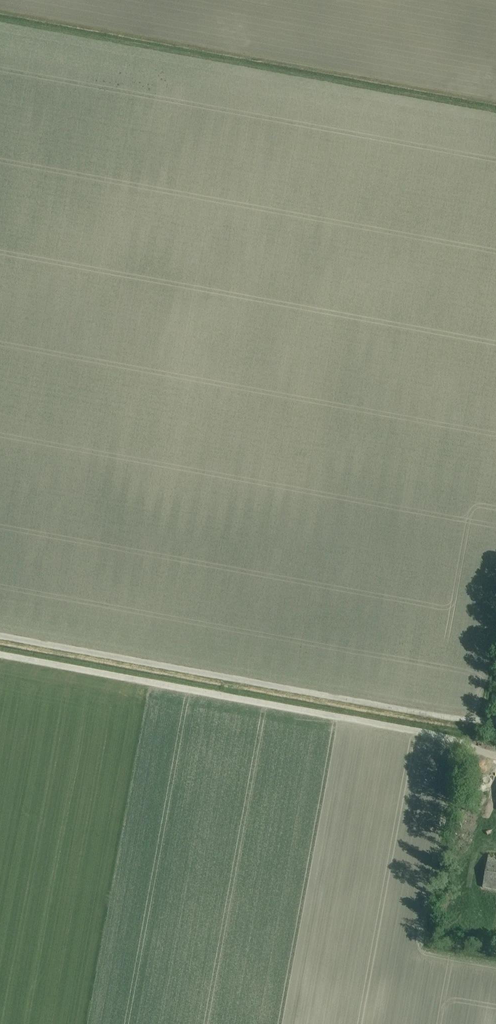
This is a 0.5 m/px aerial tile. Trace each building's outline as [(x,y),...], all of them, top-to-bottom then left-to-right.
[(489,858),(483,888),(495,890),(495,860),(489,858)]
